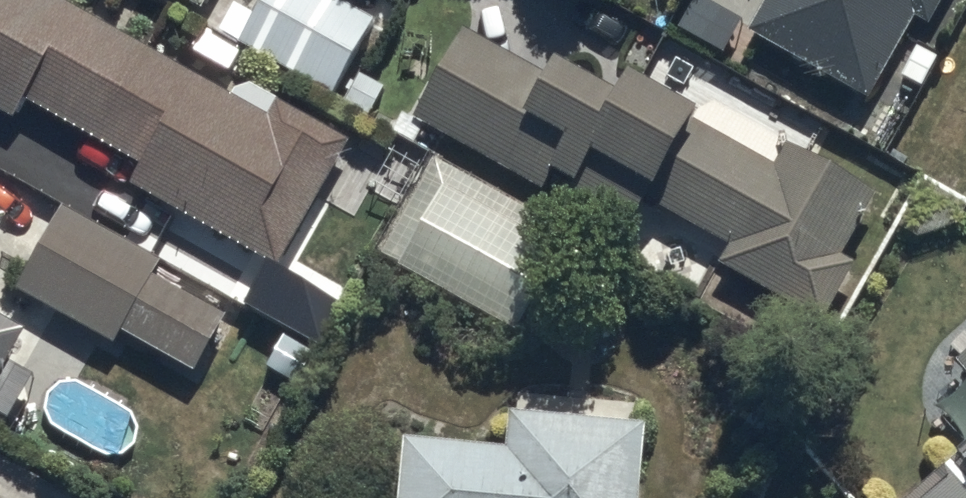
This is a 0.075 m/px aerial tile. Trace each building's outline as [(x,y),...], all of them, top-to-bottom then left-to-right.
[(28,125),(35,112),(156,179),(148,194),(295,275),(359,160),(290,121),(282,136),(38,0),(0,0),(0,109),(28,125)] [(216,14),(224,0),(192,0),(216,14)] [(329,0),(290,0),(261,51),(340,95),(378,28),(329,0)] [(758,46),(873,106),(915,27),(932,36),(951,0),(782,0),(758,46)] [(550,97),(475,54),(431,131),(550,199),(560,182),(577,192),(596,158),(658,193),(651,205),(740,256),(725,282),(822,337),(849,290),(835,282),(875,210),(793,163),(783,181),(632,95),(622,113),(561,78),(550,97)] [(569,251),(449,183),(405,260),(525,327),(569,251)] [(8,232),(0,227),(0,246),(8,232)] [(79,230),(37,306),(127,357),(136,341),(211,382),(236,336),(162,294),(170,281),(79,230)] [(36,341),(0,320),(0,405),(36,341)] [(648,448),(518,434),(514,470),(417,459),(413,497),(643,497),(648,448)] [(932,497),(965,497),(965,469),(932,497)]
